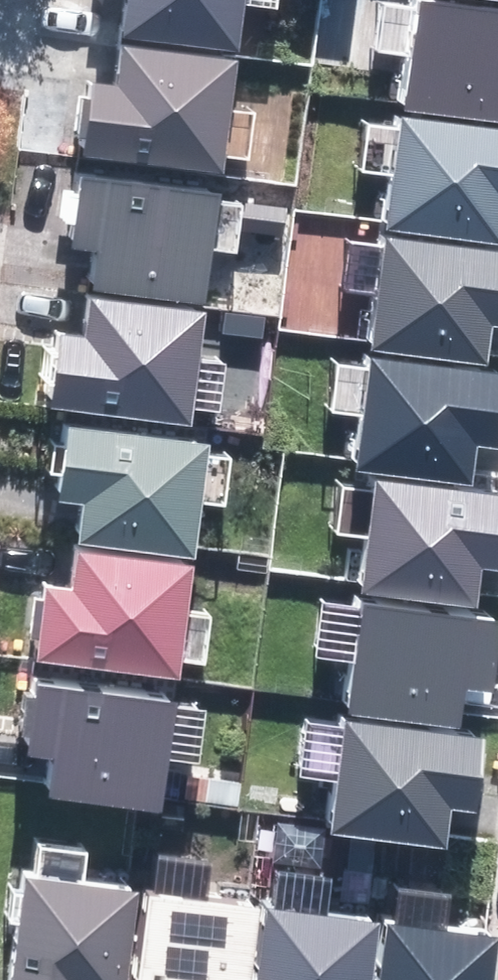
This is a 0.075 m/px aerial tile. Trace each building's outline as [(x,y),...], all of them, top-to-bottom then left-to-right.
[(122,1),(117,38),(239,55),(246,0),(269,3),(270,0),(117,0),(122,1)] [(423,9),(382,4),(376,57),(416,62),(410,109),(497,120),(497,9),(430,0),(424,0),(423,9)] [(111,81),(85,78),(75,153),(223,173),(224,163),(247,166),(253,117),(231,114),(238,60),(116,43),(111,81)] [(405,132),(364,127),(357,179),(398,184),(392,231),(497,245),(497,134),(406,122),(405,132)] [(75,174),(65,249),(90,252),(85,290),(208,306),(215,252),(238,255),(244,206),(222,203),(223,193),(75,174)] [(390,251),(350,246),(343,298),(383,303),(377,351),(487,365),(493,326),(497,326),(497,255),(392,241),(390,251)] [(80,333),(54,329),(44,405),(192,425),(193,415),(216,418),(223,369),(200,366),(207,312),(85,295),(80,333)] [(225,313),(223,334),(262,340),(265,319),(225,313)] [(375,369),(335,364),(328,416),(369,421),(363,469),(473,483),(478,444),(497,446),(497,374),(377,359),(375,369)] [(66,425),(56,500),(81,504),(76,541),(199,558),(206,503),(228,506),(235,457),(212,454),(214,445),(66,425)] [(377,491),(336,486),(330,539),(370,544),(364,591),(474,605),(479,566),(497,568),(497,497),(378,481),(377,491)] [(69,586),(44,583),(34,658),(181,678),(183,669),(205,672),(212,622),(189,619),(197,565),(75,549),(69,586)] [(497,696),(497,620),(361,602),(360,611),(338,608),(331,658),(354,661),(347,715),(469,731),(474,693),(497,696)] [(36,681),(26,756),(51,759),(46,797),(169,813),(176,759),(199,762),(205,713),(183,710),(184,701),(36,681)] [(457,811),(483,814),(492,739),(345,720),(343,729),(321,726),(314,775),(337,778),(330,833),(452,848),(457,811)] [(138,893),(84,886),(89,852),(39,845),(35,874),(25,873),(11,979),(127,979),(138,893)] [(259,906),(205,899),(210,865),(160,858),(156,887),(146,886),(134,979),(249,979),(259,906)] [(381,922),(327,915),(331,881),(282,874),(278,904),(268,902),(258,979),(373,979),(381,922)] [(497,950),(497,935),(446,929),(451,895),(400,888),(396,917),(387,916),(378,979),(494,979),(497,950)]
